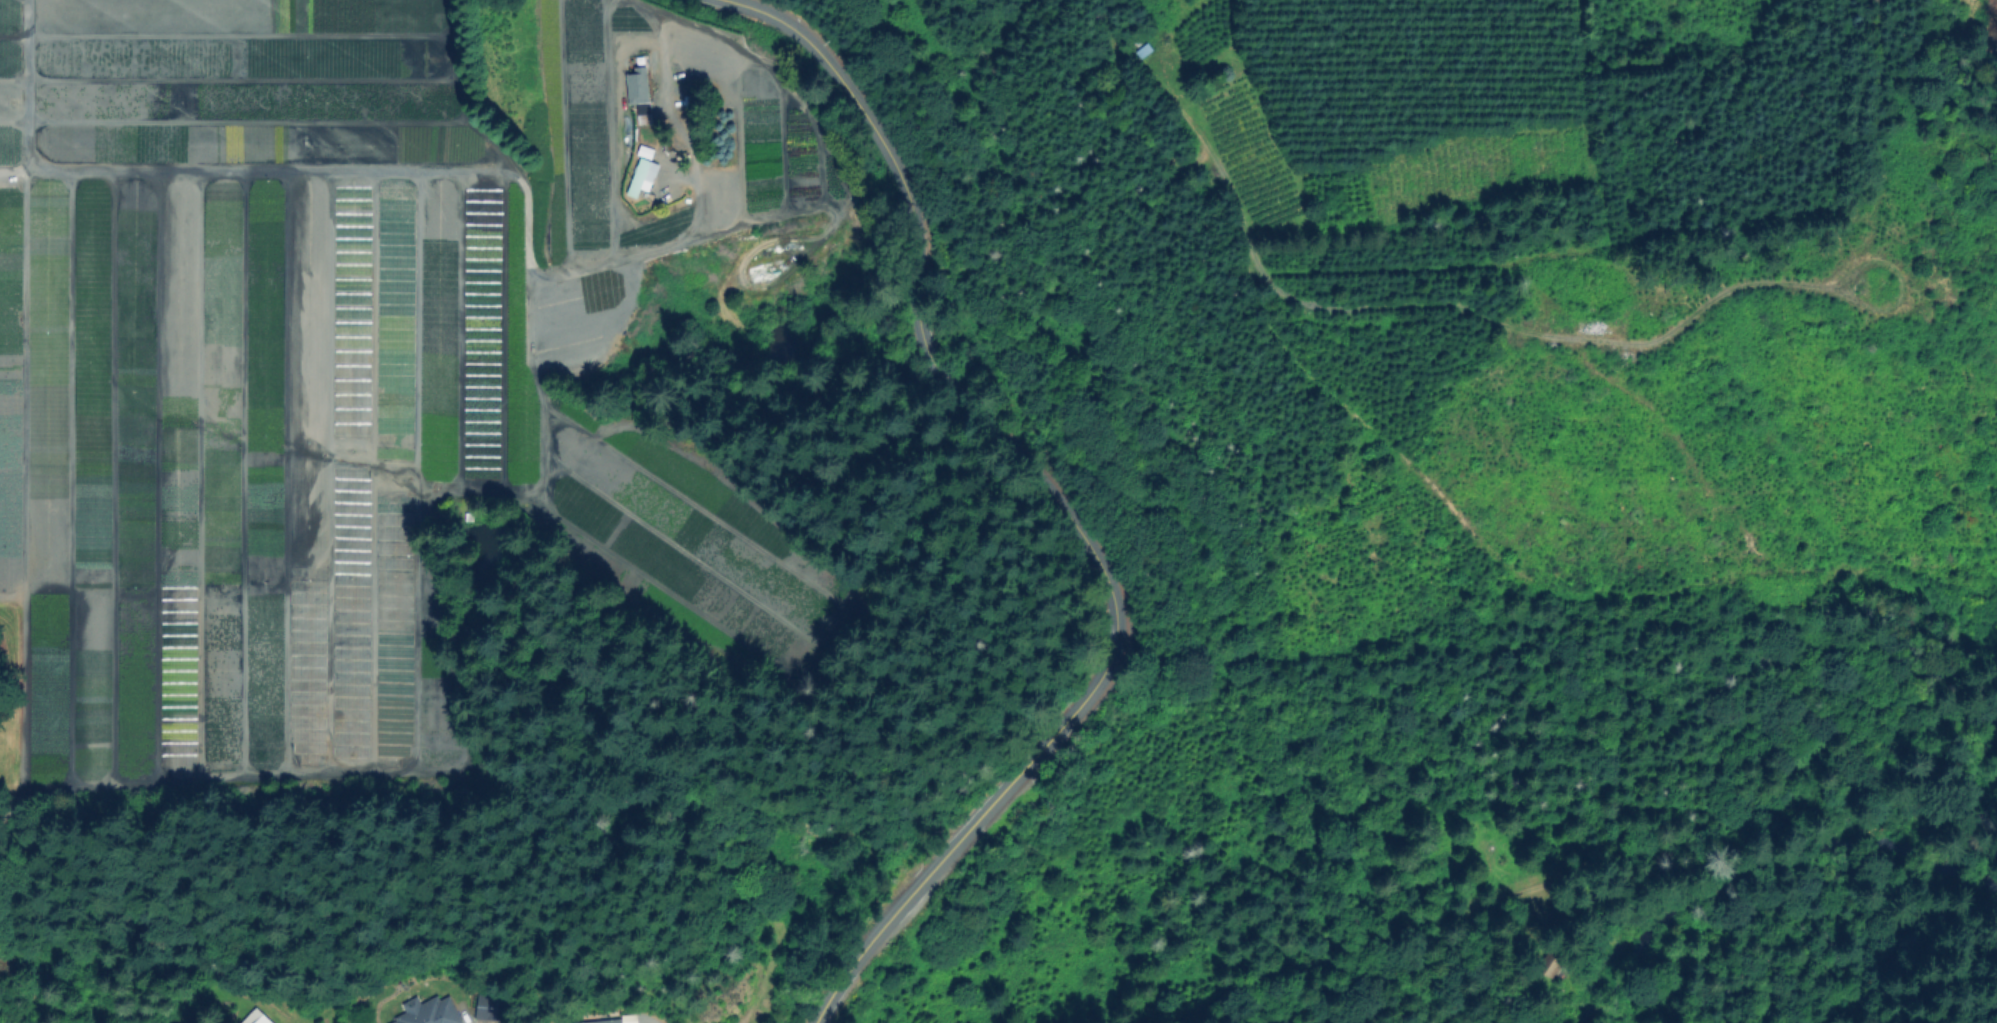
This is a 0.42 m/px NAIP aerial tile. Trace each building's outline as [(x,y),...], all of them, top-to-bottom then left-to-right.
[(636,123),(649,123),(646,65),(632,66),(632,72),(625,73),(626,104),(635,103),(636,123)] [(625,194),(635,197),(639,187),(647,191),(657,163),(638,157),(625,194)] [(1568,959),(1554,981),(1536,969),(1550,947),(1568,959)] [(509,995),(506,1020),(488,1018),(491,993),(509,995)] [(465,1022),(463,1022),(391,1022),(408,1013),(403,1004),(419,996),(423,1005),(424,1005),(439,996),(442,1000),(449,996),(465,1022)] [(266,1014),(275,1022),(257,1022),(266,1014)]
